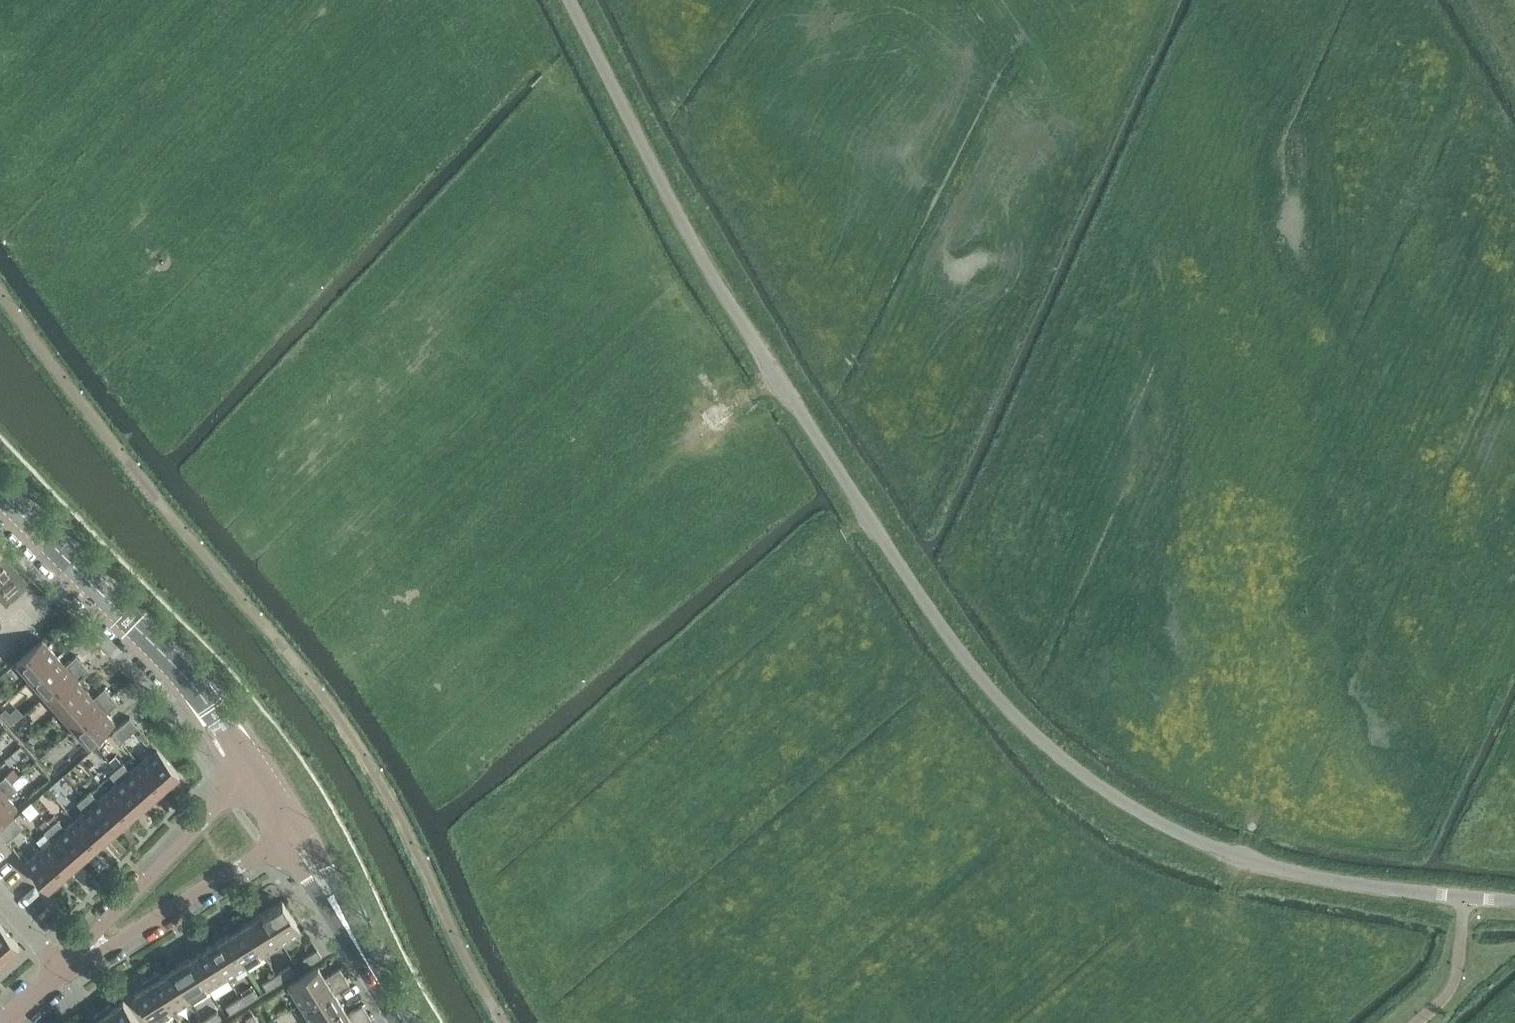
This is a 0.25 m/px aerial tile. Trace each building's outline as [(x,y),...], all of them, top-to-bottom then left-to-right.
[(43,638),(17,661),(32,678),(58,655),(43,638)] [(58,655),(32,678),(46,694),(83,662),(77,654),(65,664),(58,655)] [(83,662),(46,694),(60,711),(86,688),(79,679),(90,670),(83,662)] [(86,688),(60,711),(74,727),(111,695),(105,687),(94,697),(86,688)] [(111,695),(74,727),(89,744),(115,721),(107,712),(118,702),(111,695)] [(7,717),(12,723),(19,718),(13,712),(7,717)] [(130,716),(113,731),(122,741),(139,726),(130,716)] [(158,748),(141,762),(163,788),(180,773),(158,748)] [(53,763),(45,753),(41,756),(50,766),(53,763)] [(123,762),(117,768),(147,802),(163,788),(141,762),(131,771),(123,762)] [(11,782),(19,775),(14,768),(0,780),(0,792),(11,782)] [(118,782),(108,791),(131,817),(147,802),(117,768),(110,774),(118,782)] [(0,792),(0,822),(18,806),(8,796),(17,788),(11,782),(0,792)] [(91,790),(84,796),(114,831),(131,817),(108,791),(98,799),(91,790)] [(85,811),(75,819),(98,845),(114,831),(84,796),(77,802),(85,811)] [(54,814),(47,820),(82,859),(98,845),(75,819),(66,827),(54,814)] [(7,841),(24,826),(16,816),(0,830),(0,833),(7,841)] [(52,839),(43,847),(65,873),(82,859),(47,820),(46,818),(39,824),(52,839)] [(65,873),(43,847),(26,862),(48,888),(65,873)] [(264,912),(282,941),(301,929),(283,900),(264,912)] [(264,953),(282,941),(264,912),(246,923),(264,953)] [(3,960),(20,945),(0,922),(0,957),(3,960)] [(246,964),(264,953),(246,923),(227,935),(246,964)] [(227,976),(246,964),(227,935),(209,946),(227,976)] [(209,987),(227,976),(209,946),(191,958),(209,987)] [(322,955),(318,948),(303,957),(308,964),(322,955)] [(191,999),(209,987),(191,958),(172,969),(191,999)] [(291,965),(277,973),(282,981),(296,972),(291,965)] [(300,1003),(345,975),(340,967),(325,976),(318,965),(289,984),(300,1003)] [(172,1010),(191,999),(172,969),(162,975),(159,971),(151,976),(172,1010)] [(277,973),(263,982),(267,990),(282,981),(277,973)] [(312,1021),(341,1003),(335,993),(350,983),(345,975),(300,1003),(312,1021)] [(135,992),(153,1022),(172,1010),(151,976),(143,981),(146,985),(135,992)] [(254,987),(240,996),(245,1004),(259,995),(254,987)] [(245,1004),(240,996),(226,1005),(231,1013),(245,1004)] [(124,1000),(113,1007),(110,1003),(103,1009),(113,1022),(141,1022),(124,1000)] [(368,1012),(363,1004),(348,1013),(341,1003),(312,1021),(313,1022),(350,1022),(368,1012)] [(103,1009),(95,1015),(98,1019),(92,1022),(113,1022),(103,1009)] [(204,1019),(206,1022),(214,1022),(222,1018),(218,1010),(204,1019)] [(373,1020),(368,1012),(350,1022),(368,1022),(373,1020)] [(253,1013),(246,1017),(250,1022),(260,1022),(253,1013)]
